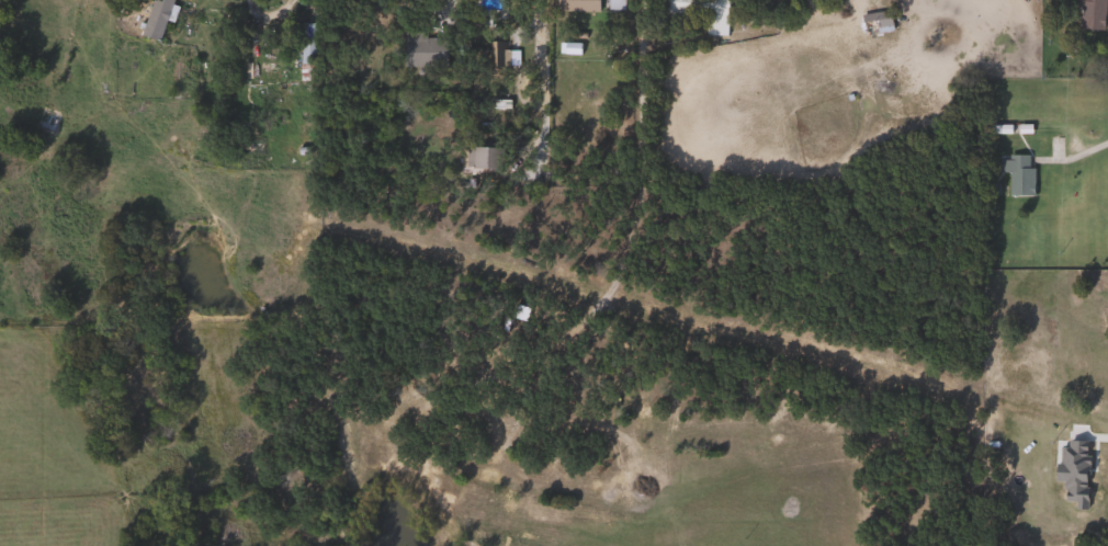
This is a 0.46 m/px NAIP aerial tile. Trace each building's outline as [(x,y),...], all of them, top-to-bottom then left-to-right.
[(137,36),(148,0),(169,0),(156,42),(137,36)] [(553,12),(553,0),(595,0),(595,12),(553,12)] [(655,14),(655,0),(697,0),(697,14),(655,14)] [(1061,9),(1062,0),(1102,0),(1100,31),(1076,30),(1077,10),(1061,9)] [(860,35),(857,15),(886,11),(889,32),(860,35)] [(722,25),(716,41),(698,34),(703,19),(722,25)] [(400,67),(400,32),(422,32),(422,38),(442,38),(442,67),(400,67)] [(297,36),(310,36),(310,65),(297,65),(297,36)] [(485,53),(489,42),(499,45),(495,57),(485,53)] [(462,148),(501,148),(501,170),(462,170),(462,148)] [(1006,172),(995,172),(995,156),(1029,156),(1029,196),(1005,196),(1006,172)]
